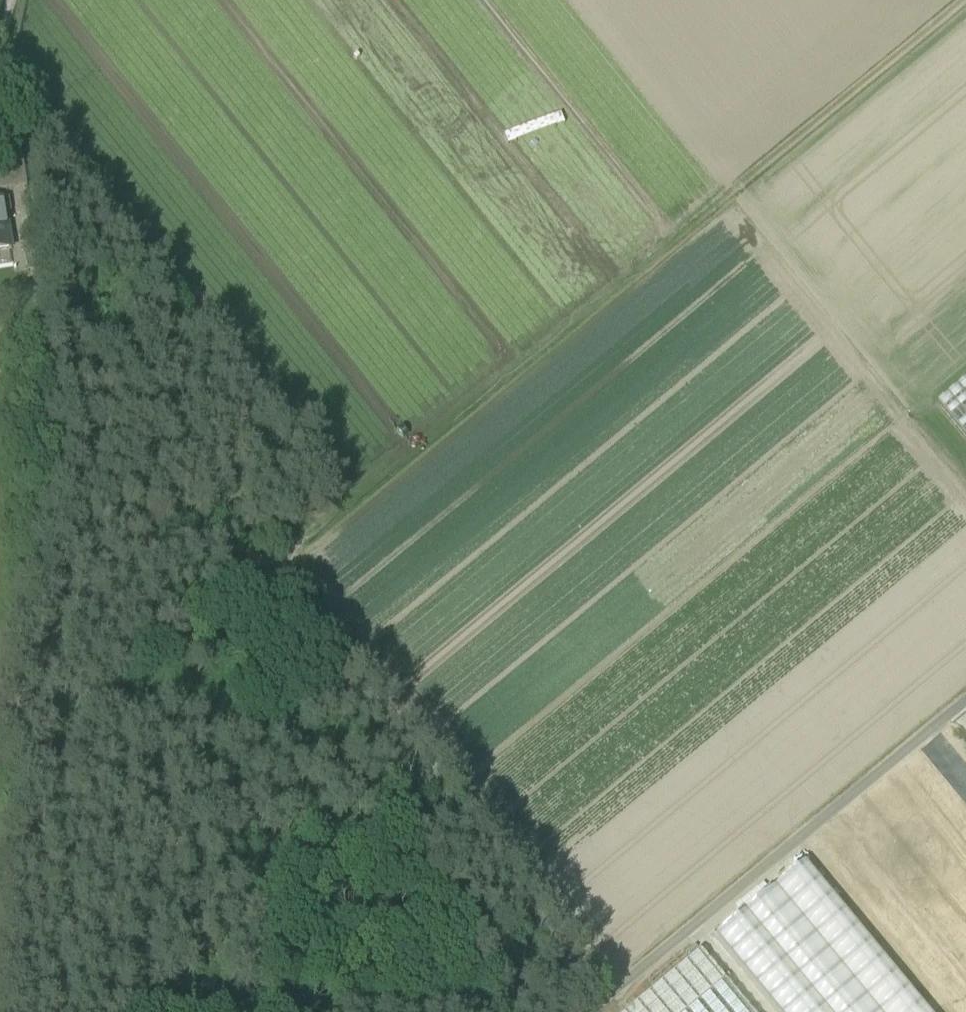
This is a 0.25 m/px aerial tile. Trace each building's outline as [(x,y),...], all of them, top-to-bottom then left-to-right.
[(0,203),(0,251),(10,250),(5,214),(8,213),(7,202),(0,203)] [(937,403),(965,438),(965,379),(937,403)] [(804,865),(716,937),(778,1011),(927,1011),(804,865)] [(625,1011),(746,1011),(749,1009),(700,950),(625,1011)]
